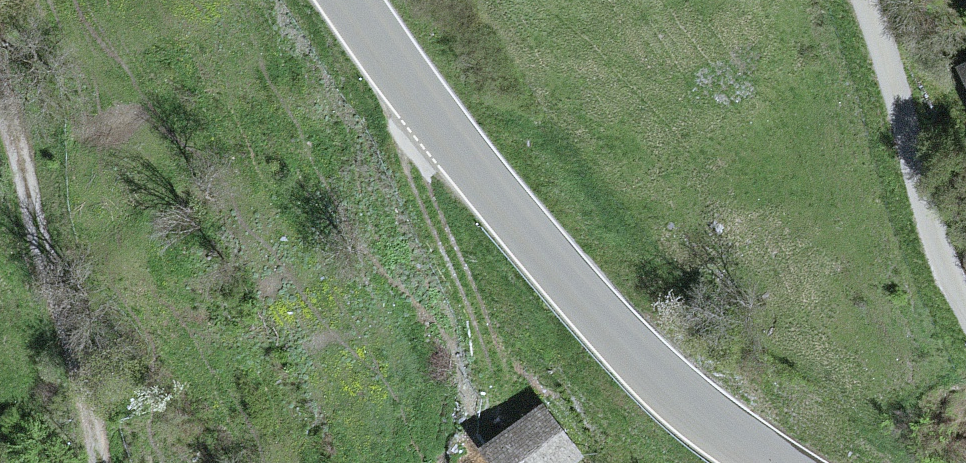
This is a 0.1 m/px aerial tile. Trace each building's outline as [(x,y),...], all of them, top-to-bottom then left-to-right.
[(955,55),(965,96),(965,52),(955,55)] [(464,459),(467,462),(572,462),(524,410),(464,459)]
